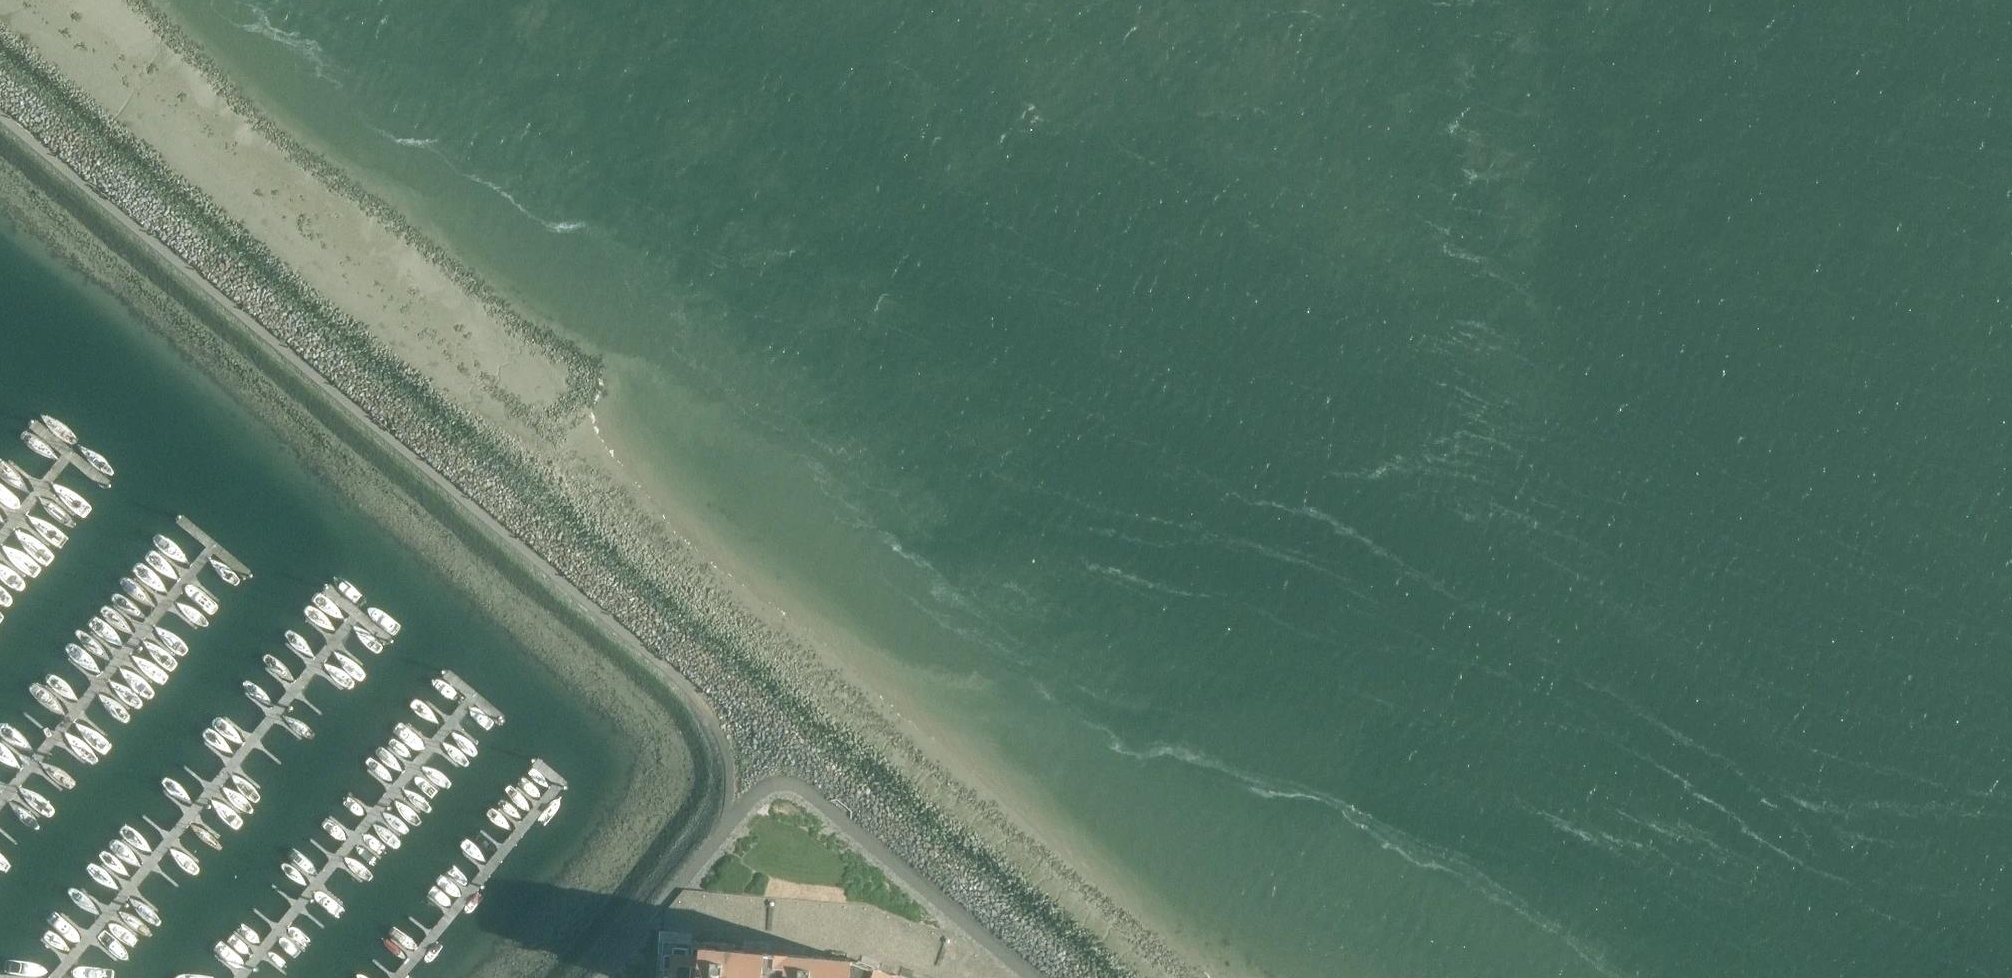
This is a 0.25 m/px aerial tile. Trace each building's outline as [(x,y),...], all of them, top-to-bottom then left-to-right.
[(658,977),(1004,977),(931,917),(686,893),(663,908),(658,977)]
